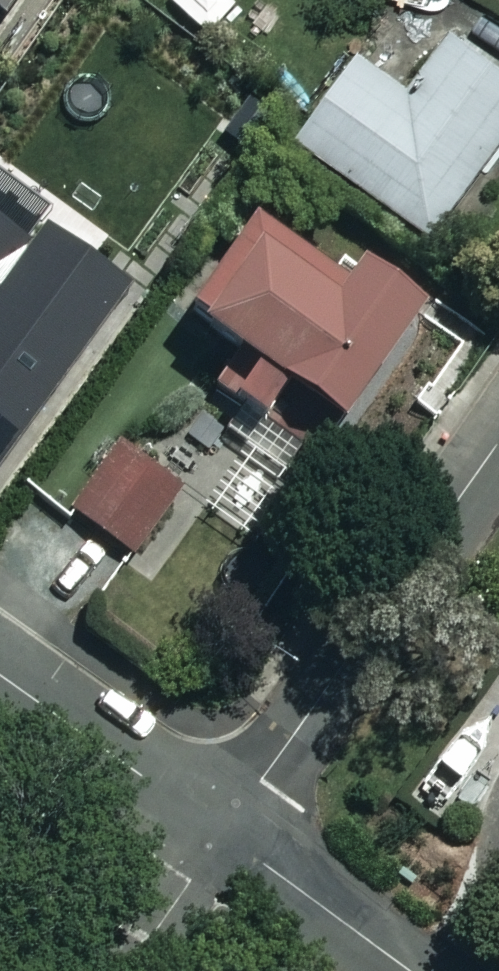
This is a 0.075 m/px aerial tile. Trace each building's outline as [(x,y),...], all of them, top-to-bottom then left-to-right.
[(6,19),(19,0),(0,0),(0,15),(6,19)] [(457,33),(416,91),(364,54),(304,137),(438,233),(498,148),(498,63),(457,33)] [(51,214),(0,280),(0,504),(160,300),(51,214)] [(350,291),(255,224),(191,316),(240,351),(217,384),(266,419),(290,386),(344,423),(422,310),(364,270),(350,291)] [(119,439),(82,499),(143,536),(179,476),(119,439)]
